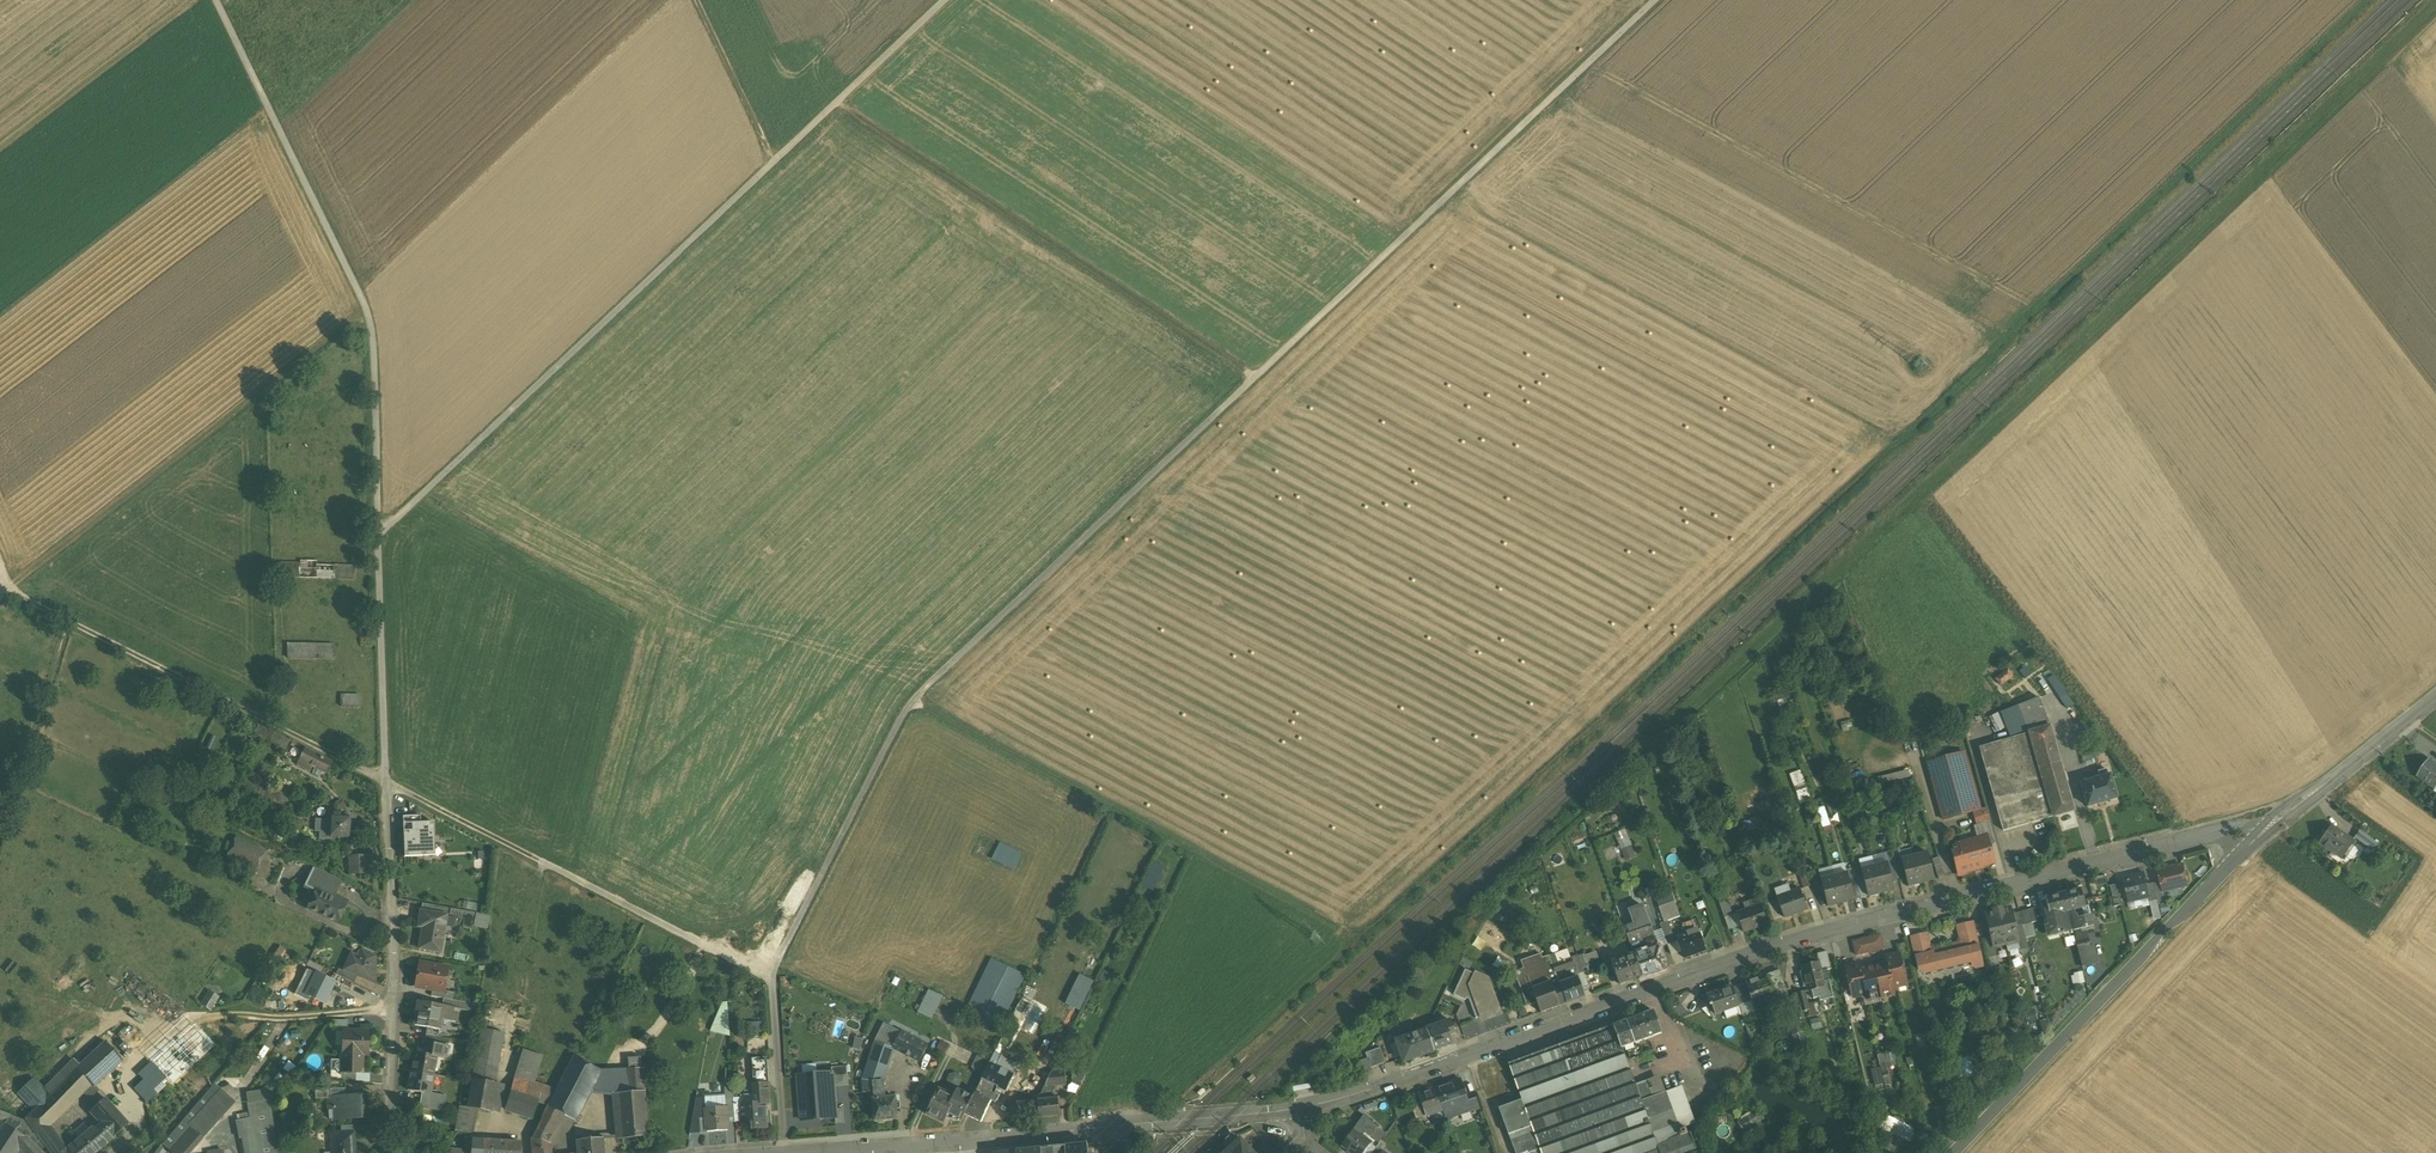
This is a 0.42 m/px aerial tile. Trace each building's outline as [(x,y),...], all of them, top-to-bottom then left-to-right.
[(353,566),(316,565),(317,561),(299,560),(299,564),(281,563),(280,577),(352,580),(353,566)] [(333,645),(287,644),(287,658),(333,659),(333,645)] [(2032,675),(2026,666),(2019,671),(2025,679),(2032,675)] [(2008,670),(1996,679),(2000,685),(2012,676),(2008,670)] [(2067,708),(2074,704),(2056,673),(2050,677),(2067,708)] [(173,681),(162,676),(158,685),(168,691),(173,681)] [(341,705),(360,706),(360,693),(341,693),(341,705)] [(2038,697),(2018,705),(2029,732),(2050,727),(2038,697)] [(221,706),(205,698),(200,707),(216,715),(221,706)] [(292,742),(258,725),(254,734),(287,752),(292,742)] [(2074,811),(2050,727),(2029,732),(2029,733),(2053,817),(2074,811)] [(2029,733),(1979,747),(2003,831),(2053,817),(2029,733)] [(332,762),(305,749),(297,764),(308,770),(310,766),(314,768),(311,774),(318,778),(321,771),(327,774),(332,762)] [(1979,810),(1963,752),(1927,762),(1937,797),(1944,820),(1972,812),(1979,810)] [(2429,760),(2423,768),(2418,770),(2418,776),(2435,789),(2435,788),(2435,764),(2429,760)] [(1803,770),(1792,771),(1798,803),(1809,801),(1803,770)] [(2106,770),(2098,772),(2100,778),(2081,783),(2087,807),(2116,798),(2110,775),(2108,776),(2106,770)] [(295,798),(242,775),(236,788),(284,807),(286,803),(291,806),(295,798)] [(1979,810),(1972,812),(1976,826),(1982,824),(1986,836),(1987,836),(1989,843),(1996,841),(1986,808),(1979,810)] [(315,820),(315,831),(320,832),(319,839),(331,839),(331,837),(349,838),(350,818),(340,818),(340,814),(331,814),(331,820),(315,820)] [(404,823),(405,857),(434,856),(433,823),(420,823),(404,823)] [(2353,841),(2331,826),(2319,843),(2341,858),(2353,841)] [(1616,831),(1625,861),(1636,858),(1627,828),(1616,831)] [(2377,843),(2359,831),(2354,838),(2372,850),(2377,843)] [(1986,836),(1952,846),(1958,867),(1957,870),(1957,873),(1960,875),(1964,874),(1965,871),(1973,869),(1973,870),(1982,867),(1982,866),(1994,862),(1989,843),(1987,836),(1986,836)] [(262,851),(238,839),(230,857),(254,868),(262,851)] [(993,859),(1016,869),(1024,851),(1000,842),(993,859)] [(1901,859),(1899,849),(1892,851),(1899,881),(1906,879),(1901,859)] [(1892,851),(1885,853),(1887,863),(1892,883),(1899,881),(1892,851)] [(1928,852),(1914,856),(1921,883),(1934,880),(1928,852)] [(367,856),(350,857),(350,873),(367,873),(367,856)] [(1901,859),(1906,879),(1908,886),(1921,883),(1914,856),(1901,859)] [(1872,857),(1859,860),(1861,869),(1874,866),(1872,857)] [(1938,857),(1932,859),(1938,879),(1945,877),(1938,857)] [(1155,861),(1144,885),(1155,890),(1166,865),(1155,861)] [(1874,866),(1881,893),(1894,890),(1892,883),(1887,863),(1874,866)] [(2181,865),(2158,870),(2160,882),(2163,892),(2186,886),(2185,882),(2187,880),(2186,877),(2184,875),(2181,865)] [(1861,869),(1863,875),(1868,896),(1881,893),(1874,866),(1861,869)] [(330,877),(313,868),(304,887),(316,892),(318,888),(333,895),(337,888),(327,883),(330,877)] [(1818,883),(1813,871),(1806,873),(1811,886),(1818,883)] [(1811,886),(1806,873),(1799,876),(1804,888),(1811,886)] [(1847,873),(1834,876),(1841,903),(1854,900),(1849,879),(1847,873)] [(2143,873),(2122,878),(2128,902),(2149,897),(2146,885),(2143,873)] [(1863,875),(1856,877),(1861,898),(1868,896),(1863,875)] [(1834,876),(1821,879),(1828,906),(1841,903),(1834,876)] [(1856,877),(1849,879),(1854,900),(1861,898),(1856,877)] [(2163,892),(2160,882),(2153,884),(2157,900),(2158,904),(2165,903),(2163,892)] [(2116,884),(2110,886),(2114,907),(2121,905),(2116,884)] [(2153,884),(2146,885),(2149,897),(2150,902),(2157,900),(2153,884)] [(333,895),(318,888),(316,892),(308,909),(337,923),(345,906),(331,900),(333,895)] [(1723,888),(1715,892),(1720,904),(1727,901),(1723,888)] [(2080,888),(2063,893),(2068,912),(2085,907),(2088,906),(2087,900),(2083,901),(2080,888)] [(1800,889),(1777,897),(1784,917),(1807,909),(1800,889)] [(2063,893),(2045,897),(2046,901),(2042,902),(2044,910),(2048,909),(2050,916),(2068,912),(2063,893)] [(1758,898),(1743,904),(1746,910),(1760,905),(1758,898)] [(464,900),(462,908),(477,911),(479,902),(464,900)] [(1733,916),(1727,901),(1720,904),(1725,919),(1733,916)] [(1675,902),(1659,908),(1664,922),(1667,921),(1680,916),(1675,902)] [(448,908),(422,903),(421,911),(447,916),(448,908)] [(1746,910),(1737,914),(1743,932),(1767,923),(1760,905),(1746,910)] [(1625,930),(1627,935),(1651,927),(1643,906),(1629,912),(1633,923),(1624,926),(1625,930)] [(2085,907),(2068,912),(2072,931),(2081,929),(2082,932),(2094,929),(2091,915),(2090,915),(2088,906),(2085,907)] [(475,913),(450,908),(449,917),(464,920),(463,927),(472,929),(475,913)] [(2001,908),(1994,910),(1993,911),(1993,913),(1986,914),(1992,938),(1994,947),(1995,947),(2017,941),(2018,941),(2016,932),(2010,909),(2003,910),(2003,909),(2001,908)] [(2033,908),(2019,912),(2023,926),(2036,922),(2033,908)] [(2048,909),(2044,910),(2048,925),(2044,926),(2047,937),(2072,931),(2068,912),(2050,916),(2048,909)] [(421,911),(418,926),(423,927),(419,948),(440,952),(445,924),(447,916),(421,911)] [(489,917),(480,916),(478,926),(487,927),(489,917)] [(1675,943),(1667,921),(1664,922),(1660,924),(1668,946),(1675,943)] [(1973,921),(1959,925),(1961,936),(1964,935),(1966,943),(1977,940),(1973,921)] [(1659,947),(1651,927),(1627,935),(1628,939),(1634,954),(1635,956),(1658,947),(1659,947)] [(1612,945),(1628,939),(1627,935),(1625,930),(1608,936),(1612,945)] [(2023,930),(2016,932),(2018,941),(2017,941),(2019,949),(2028,947),(2023,930)] [(1698,931),(1677,938),(1683,957),(1705,950),(1698,931)] [(1924,933),(1910,937),(1915,956),(1926,953),(1926,950),(1928,950),(1924,933)] [(1881,935),(1853,941),(1856,955),(1884,949),(1881,935)] [(1992,938),(1985,939),(1989,957),(1996,955),(1995,947),(1994,947),(1992,938)] [(2089,939),(2075,942),(2082,967),(2098,963),(2093,945),(2090,946),(2089,939)] [(1966,943),(1952,947),(1953,951),(1947,953),(1951,968),(1971,963),(1971,966),(1975,969),(1984,967),(1977,940),(1966,943)] [(1663,960),(1658,947),(1635,956),(1642,976),(1662,969),(1659,961),(1663,960)] [(1941,949),(1933,951),(1933,952),(1926,953),(1915,956),(1918,970),(1925,974),(1951,968),(1947,953),(1942,954),(1941,949)] [(359,958),(351,954),(344,969),(357,975),(375,983),(375,957),(362,951),(359,958)] [(1819,962),(1821,971),(1827,970),(1831,969),(1827,951),(1817,954),(1819,962)] [(1585,953),(1578,956),(1582,968),(1590,965),(1585,953)] [(1549,956),(1543,958),(1541,954),(1521,961),(1524,969),(1515,971),(1527,1006),(1537,1002),(1541,1013),(1567,1004),(1549,956)] [(1619,985),(1642,976),(1635,956),(1634,954),(1611,962),(1619,985)] [(1902,965),(1900,955),(1886,958),(1887,964),(1894,991),(1897,990),(1897,986),(1907,984),(1904,973),(1905,971),(1904,966),(1902,965)] [(1550,959),(1555,973),(1573,967),(1576,975),(1584,972),(1582,968),(1578,956),(1572,958),(1558,963),(1556,957),(1550,959)] [(1463,957),(1461,964),(1470,968),(1473,961),(1463,957)] [(1025,974),(992,959),(966,1013),(998,1028),(1025,974)] [(1819,962),(1802,966),(1808,991),(1812,991),(1825,987),(1824,982),(1821,971),(1819,962)] [(448,968),(419,963),(415,986),(432,989),(444,991),(446,978),(450,976),(450,971),(448,968)] [(1859,964),(1845,968),(1848,979),(1847,980),(1848,985),(1850,986),(1852,997),(1862,994),(1863,998),(1867,997),(1860,970),(1861,970),(1859,964)] [(1887,964),(1874,967),(1881,997),(1885,996),(1884,993),(1894,991),(1887,964)] [(1861,970),(1860,970),(1867,997),(1877,995),(1877,998),(1881,997),(1874,967),(1861,970)] [(357,975),(344,969),(343,971),(337,969),(336,974),(341,977),(354,983),(357,975)] [(1483,1019),(1499,1013),(1487,980),(1465,970),(1454,996),(1465,1001),(1469,1000),(1474,1013),(1480,1011),(1483,1019)] [(2083,971),(2071,974),(2073,984),(2086,980),(2083,971)] [(1079,973),(1067,1003),(1082,1010),(1095,979),(1079,973)] [(316,974),(305,996),(323,1004),(333,982),(316,974)] [(1765,975),(1746,982),(1753,1001),(1755,1009),(1767,1005),(1765,1000),(1773,997),(1765,975)] [(350,990),(354,983),(341,977),(337,984),(350,990)] [(1585,997),(1578,978),(1559,984),(1567,1004),(1585,997)] [(1820,1000),(1833,997),(1829,980),(1824,982),(1825,987),(1812,991),(1813,998),(1819,997),(1820,1000)] [(1746,982),(1733,987),(1739,1006),(1753,1001),(1746,982)] [(264,1005),(269,992),(253,985),(247,999),(264,1005)] [(1707,996),(1706,996),(1710,1006),(1712,1006),(1715,1014),(1739,1006),(1733,987),(1707,996)] [(375,1005),(379,994),(363,988),(359,999),(375,1005)] [(210,989),(200,1003),(211,1010),(220,996),(210,989)] [(444,991),(432,989),(431,996),(443,998),(452,1000),(453,993),(444,991)] [(942,996),(929,990),(919,1012),(931,1018),(942,996)] [(1805,991),(1785,996),(1790,1014),(1808,1010),(1810,1010),(1809,1004),(1805,991)] [(1698,1005),(1700,1010),(1702,1009),(1710,1006),(1706,996),(1707,996),(1707,993),(1702,995),(1699,1000),(1698,1005)] [(280,1010),(294,1009),(294,997),(279,998),(280,1010)] [(1018,1011),(1025,1013),(1030,999),(1022,997),(1018,1011)] [(452,1000),(443,998),(442,1005),(443,1006),(458,1008),(458,1010),(470,1012),(472,1003),(452,1000)] [(442,1005),(418,1001),(414,1026),(427,1028),(439,1030),(441,1019),(443,1006),(442,1005)] [(718,1034),(730,1033),(729,1001),(716,1002),(718,1034)] [(1753,1001),(1739,1006),(1743,1017),(1754,1013),(1753,1010),(1755,1009),(1753,1001)] [(1818,1002),(1809,1004),(1810,1010),(1808,1010),(1809,1016),(1820,1014),(1818,1002)] [(458,1008),(443,1006),(441,1019),(456,1022),(458,1010),(458,1008)] [(1710,1006),(1702,1009),(1709,1016),(1715,1014),(1712,1006),(1710,1006)] [(1626,1021),(1635,1043),(1662,1033),(1653,1011),(1626,1021)] [(184,1017),(144,1053),(152,1063),(166,1078),(172,1085),(213,1049),(184,1017)] [(1451,1021),(1426,1030),(1434,1051),(1453,1044),(1450,1034),(1455,1032),(1451,1021)] [(1635,1043),(1626,1021),(1613,1025),(1621,1048),(1635,1043)] [(902,1032),(882,1022),(863,1080),(864,1093),(874,1092),(873,1081),(883,1080),(894,1048),(902,1032)] [(1613,1025),(1508,1064),(1522,1100),(1531,1127),(1539,1148),(1644,1110),(1641,1101),(1621,1048),(1613,1025)] [(439,1030),(427,1028),(426,1035),(438,1037),(439,1030)] [(481,1029),(472,1079),(493,1083),(494,1084),(504,1033),(481,1029)] [(1426,1030),(1396,1041),(1404,1062),(1434,1051),(1426,1030)] [(369,1032),(347,1032),(346,1053),(342,1053),(341,1073),(355,1073),(362,1073),(362,1048),(369,1049),(369,1032)] [(928,1045),(902,1032),(894,1048),(920,1061),(928,1045)] [(426,1035),(425,1035),(424,1042),(448,1046),(449,1039),(438,1037),(426,1035)] [(424,1042),(422,1054),(436,1056),(436,1057),(446,1058),(448,1046),(424,1042)] [(106,1043),(77,1068),(90,1082),(94,1086),(122,1060),(106,1043)] [(1380,1048),(1366,1053),(1367,1058),(1371,1068),(1386,1063),(1380,1048)] [(542,1056),(523,1049),(514,1076),(533,1083),(542,1056)] [(422,1054),(414,1052),(411,1071),(432,1075),(436,1057),(436,1056),(422,1054)] [(1018,1065),(994,1054),(990,1061),(989,1064),(1013,1075),(1018,1065)] [(990,1061),(978,1055),(972,1068),(985,1074),(989,1064),(990,1061)] [(575,1056),(548,1108),(565,1116),(578,1122),(604,1071),(575,1056)] [(641,1057),(628,1058),(629,1068),(617,1069),(619,1093),(622,1093),(647,1091),(644,1068),(642,1068),(641,1057)] [(770,1080),(769,1058),(753,1059),(754,1081),(770,1080)] [(1367,1058),(1360,1061),(1364,1075),(1372,1072),(1371,1068),(1367,1058)] [(166,1078),(152,1063),(139,1075),(144,1080),(152,1090),(153,1089),(166,1078)] [(989,1064),(985,1074),(982,1079),(999,1087),(1006,1090),(1013,1075),(989,1064)] [(803,1075),(798,1075),(801,1121),(837,1118),(837,1109),(835,1087),(834,1073),(817,1074),(817,1065),(803,1066),(803,1075)] [(35,1111),(26,1119),(38,1134),(47,1125),(82,1091),(90,1082),(77,1068),(50,1096),(35,1111)] [(834,1073),(835,1087),(849,1086),(847,1068),(834,1069),(834,1073)] [(1079,1074),(1072,1070),(1072,1082),(1080,1086),(1085,1076),(1079,1074)] [(432,1075),(411,1071),(408,1090),(422,1092),(429,1094),(429,1093),(432,1075)] [(1065,1071),(1052,1073),(1051,1073),(1045,1085),(1052,1088),(1053,1086),(1066,1084),(1065,1071)] [(533,1083),(514,1076),(510,1090),(538,1100),(546,1103),(553,1090),(533,1083)] [(33,1078),(18,1093),(35,1111),(50,1096),(33,1078)] [(493,1083),(472,1079),(467,1107),(467,1108),(468,1108),(491,1112),(496,1086),(494,1084),(493,1083)] [(999,1087),(982,1079),(975,1093),(991,1101),(993,1098),(998,1101),(1001,1095),(996,1092),(999,1087)] [(1461,1079),(1435,1088),(1441,1107),(1443,1110),(1456,1105),(1458,1111),(1478,1105),(1474,1093),(1473,1093),(1473,1092),(1466,1094),(1467,1095),(1466,1096),(1461,1079)] [(152,1090),(144,1080),(134,1089),(146,1102),(156,1093),(153,1089),(152,1090)] [(883,1080),(873,1081),(874,1092),(874,1099),(884,1098),(883,1080)] [(90,1082),(82,1091),(87,1097),(92,1096),(98,1091),(94,1086),(90,1082)] [(163,1144),(172,1152),(188,1152),(234,1102),(214,1084),(163,1144)] [(769,1084),(753,1085),(754,1100),(755,1103),(765,1102),(765,1103),(768,1103),(770,1103),(769,1084)] [(1052,1088),(1045,1085),(1038,1100),(1049,1099),(1049,1096),(1052,1088)] [(1435,1088),(1419,1094),(1425,1112),(1441,1107),(1435,1088)] [(271,1089),(247,1093),(249,1103),(268,1099),(272,1099),(271,1089)] [(329,1089),(315,1090),(315,1099),(330,1098),(329,1089)] [(973,1097),(957,1089),(954,1096),(938,1089),(926,1114),(945,1123),(949,1114),(962,1121),(965,1114),(973,1097)] [(538,1100),(510,1090),(504,1109),(532,1118),(538,1100)] [(647,1091),(622,1093),(626,1139),(650,1136),(647,1091)] [(445,1096),(429,1093),(429,1094),(422,1092),(419,1108),(443,1112),(445,1096)] [(1665,1092),(1641,1101),(1644,1110),(1657,1145),(1687,1134),(1685,1127),(1679,1129),(1665,1092)] [(991,1101),(975,1093),(973,1097),(965,1114),(980,1122),(981,1121),(981,1122),(991,1101)] [(1425,1112),(1419,1094),(1408,1097),(1416,1119),(1426,1115),(1425,1112)] [(363,1096),(335,1097),(336,1119),(365,1117),(363,1096)] [(874,1099),(876,1120),(877,1120),(879,1122),(884,1122),(886,1120),(897,1119),(897,1109),(900,1109),(900,1103),(896,1103),(896,1097),(884,1098),(874,1099)] [(128,1124),(104,1098),(91,1111),(103,1124),(114,1136),(128,1124)] [(734,1098),(726,1099),(726,1107),(727,1107),(728,1118),(735,1117),(734,1108),(734,1098)] [(1049,1099),(1038,1100),(1040,1118),(1060,1116),(1058,1098),(1049,1099)] [(249,1103),(251,1112),(238,1115),(239,1120),(239,1121),(252,1119),(255,1136),(256,1139),(258,1152),(268,1152),(276,1151),(268,1099),(249,1103)] [(754,1100),(741,1101),(741,1107),(743,1122),(743,1129),(770,1127),(768,1103),(765,1103),(765,1102),(755,1103),(754,1100)] [(1522,1100),(1499,1108),(1509,1135),(1531,1127),(1522,1100)] [(477,1113),(467,1111),(468,1108),(467,1108),(467,1107),(459,1106),(455,1130),(469,1133),(474,1131),(477,1113)] [(726,1107),(706,1108),(707,1118),(708,1131),(727,1130),(726,1118),(728,1118),(727,1107),(726,1107)] [(741,1107),(734,1108),(735,1117),(735,1122),(743,1122),(741,1107)] [(548,1108),(530,1143),(531,1147),(550,1143),(565,1116),(548,1108)] [(844,1109),(837,1109),(837,1118),(838,1124),(845,1124),(844,1109)] [(1539,1148),(1540,1150),(1541,1152),(1682,1152),(1696,1148),(1690,1133),(1687,1134),(1657,1145),(1644,1110),(1539,1148)] [(24,1120),(2,1112),(0,1115),(0,1121),(5,1124),(25,1137),(40,1151),(44,1148),(24,1120)] [(1882,1128),(1910,1141),(1916,1128),(1888,1115),(1882,1128)] [(1378,1128),(1364,1116),(1357,1125),(1365,1132),(1371,1137),(1378,1128)] [(707,1118),(700,1119),(701,1133),(708,1132),(708,1131),(707,1118)] [(252,1119),(239,1121),(239,1120),(236,1121),(240,1139),(255,1136),(252,1119)] [(615,1123),(605,1124),(606,1135),(615,1134),(615,1123)] [(17,1149),(25,1137),(5,1124),(0,1131),(0,1152),(15,1152),(17,1149)] [(66,1151),(67,1152),(94,1152),(114,1136),(103,1124),(96,1130),(93,1127),(66,1151)] [(47,1125),(38,1134),(51,1152),(63,1152),(66,1151),(47,1125)] [(1365,1132),(1357,1125),(1353,1131),(1361,1137),(1365,1132)] [(1509,1135),(1515,1152),(1530,1152),(1540,1150),(1539,1148),(1531,1127),(1509,1135)] [(1353,1131),(1343,1145),(1349,1149),(1347,1151),(1350,1152),(1364,1152),(1370,1144),(1361,1137),(1353,1131)] [(331,1134),(332,1152),(354,1152),(353,1133),(331,1134)] [(1226,1152),(1253,1152),(1240,1139),(1238,1137),(1235,1136),(1232,1136),(1229,1137),(1226,1139),(1225,1142),(1225,1145),(1226,1149),(1228,1151),(1226,1152)] [(25,1137),(17,1149),(20,1150),(24,1152),(42,1152),(40,1151),(25,1137)] [(580,1140),(581,1152),(605,1152),(604,1138),(580,1140)] [(243,1141),(245,1152),(258,1152),(256,1139),(243,1141)] [(473,1141),(472,1141),(471,1152),(482,1152),(483,1142),(473,1141)] [(1381,1141),(1376,1148),(1380,1151),(1385,1144),(1381,1141)] [(483,1142),(482,1152),(520,1152),(520,1143),(483,1142)] [(531,1147),(531,1152),(551,1152),(550,1143),(531,1147)] [(1041,1149),(1041,1152),(1095,1152),(1094,1143),(1041,1149)]
